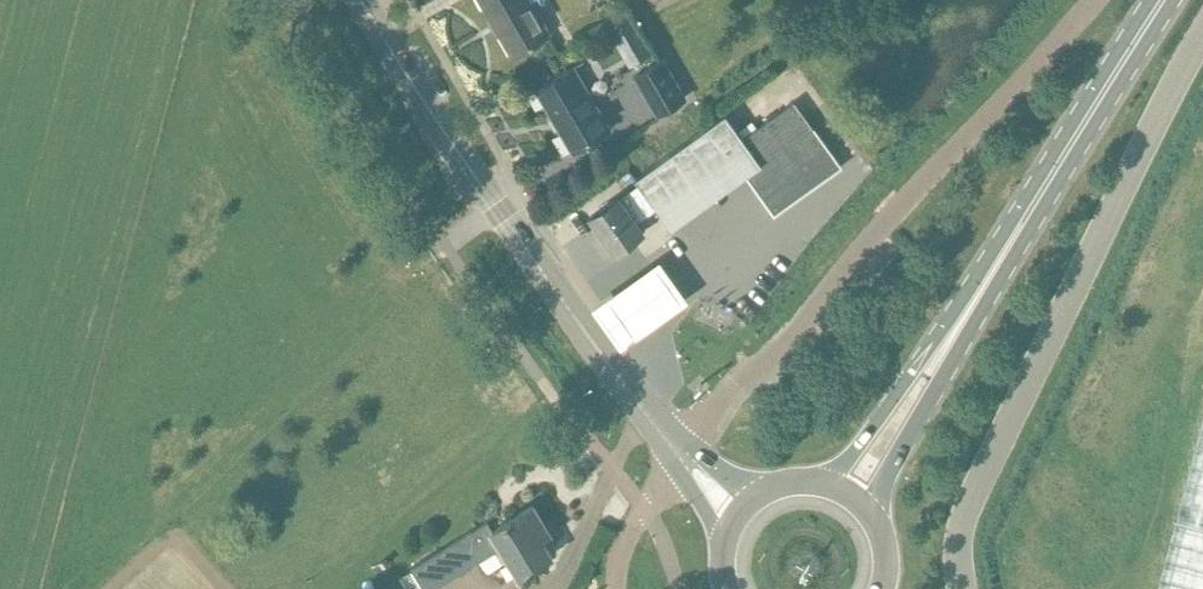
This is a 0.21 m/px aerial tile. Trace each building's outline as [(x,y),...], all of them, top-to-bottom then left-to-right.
[(531,0),(481,0),(513,55),(550,33),(531,0)] [(686,97),(664,58),(634,75),(659,117),(686,97)] [(574,67),(537,88),(574,151),(610,130),(574,67)] [(636,177),(640,182),(620,197),(619,196),(591,216),(616,250),(644,230),(637,221),(657,207),(672,228),(747,174),(775,213),(841,166),(794,101),(743,138),(726,114),(670,154),(636,177)] [(632,155),(629,166),(643,169),(645,158),(632,155)] [(662,265),(594,313),(621,352),(690,304),(662,265)] [(1157,588),(1202,588),(1202,415),(1157,588)] [(535,526),(544,521),(534,505),(493,529),(488,521),(411,568),(425,588),(433,588),(502,547),(519,575),(553,555),(535,526)]
